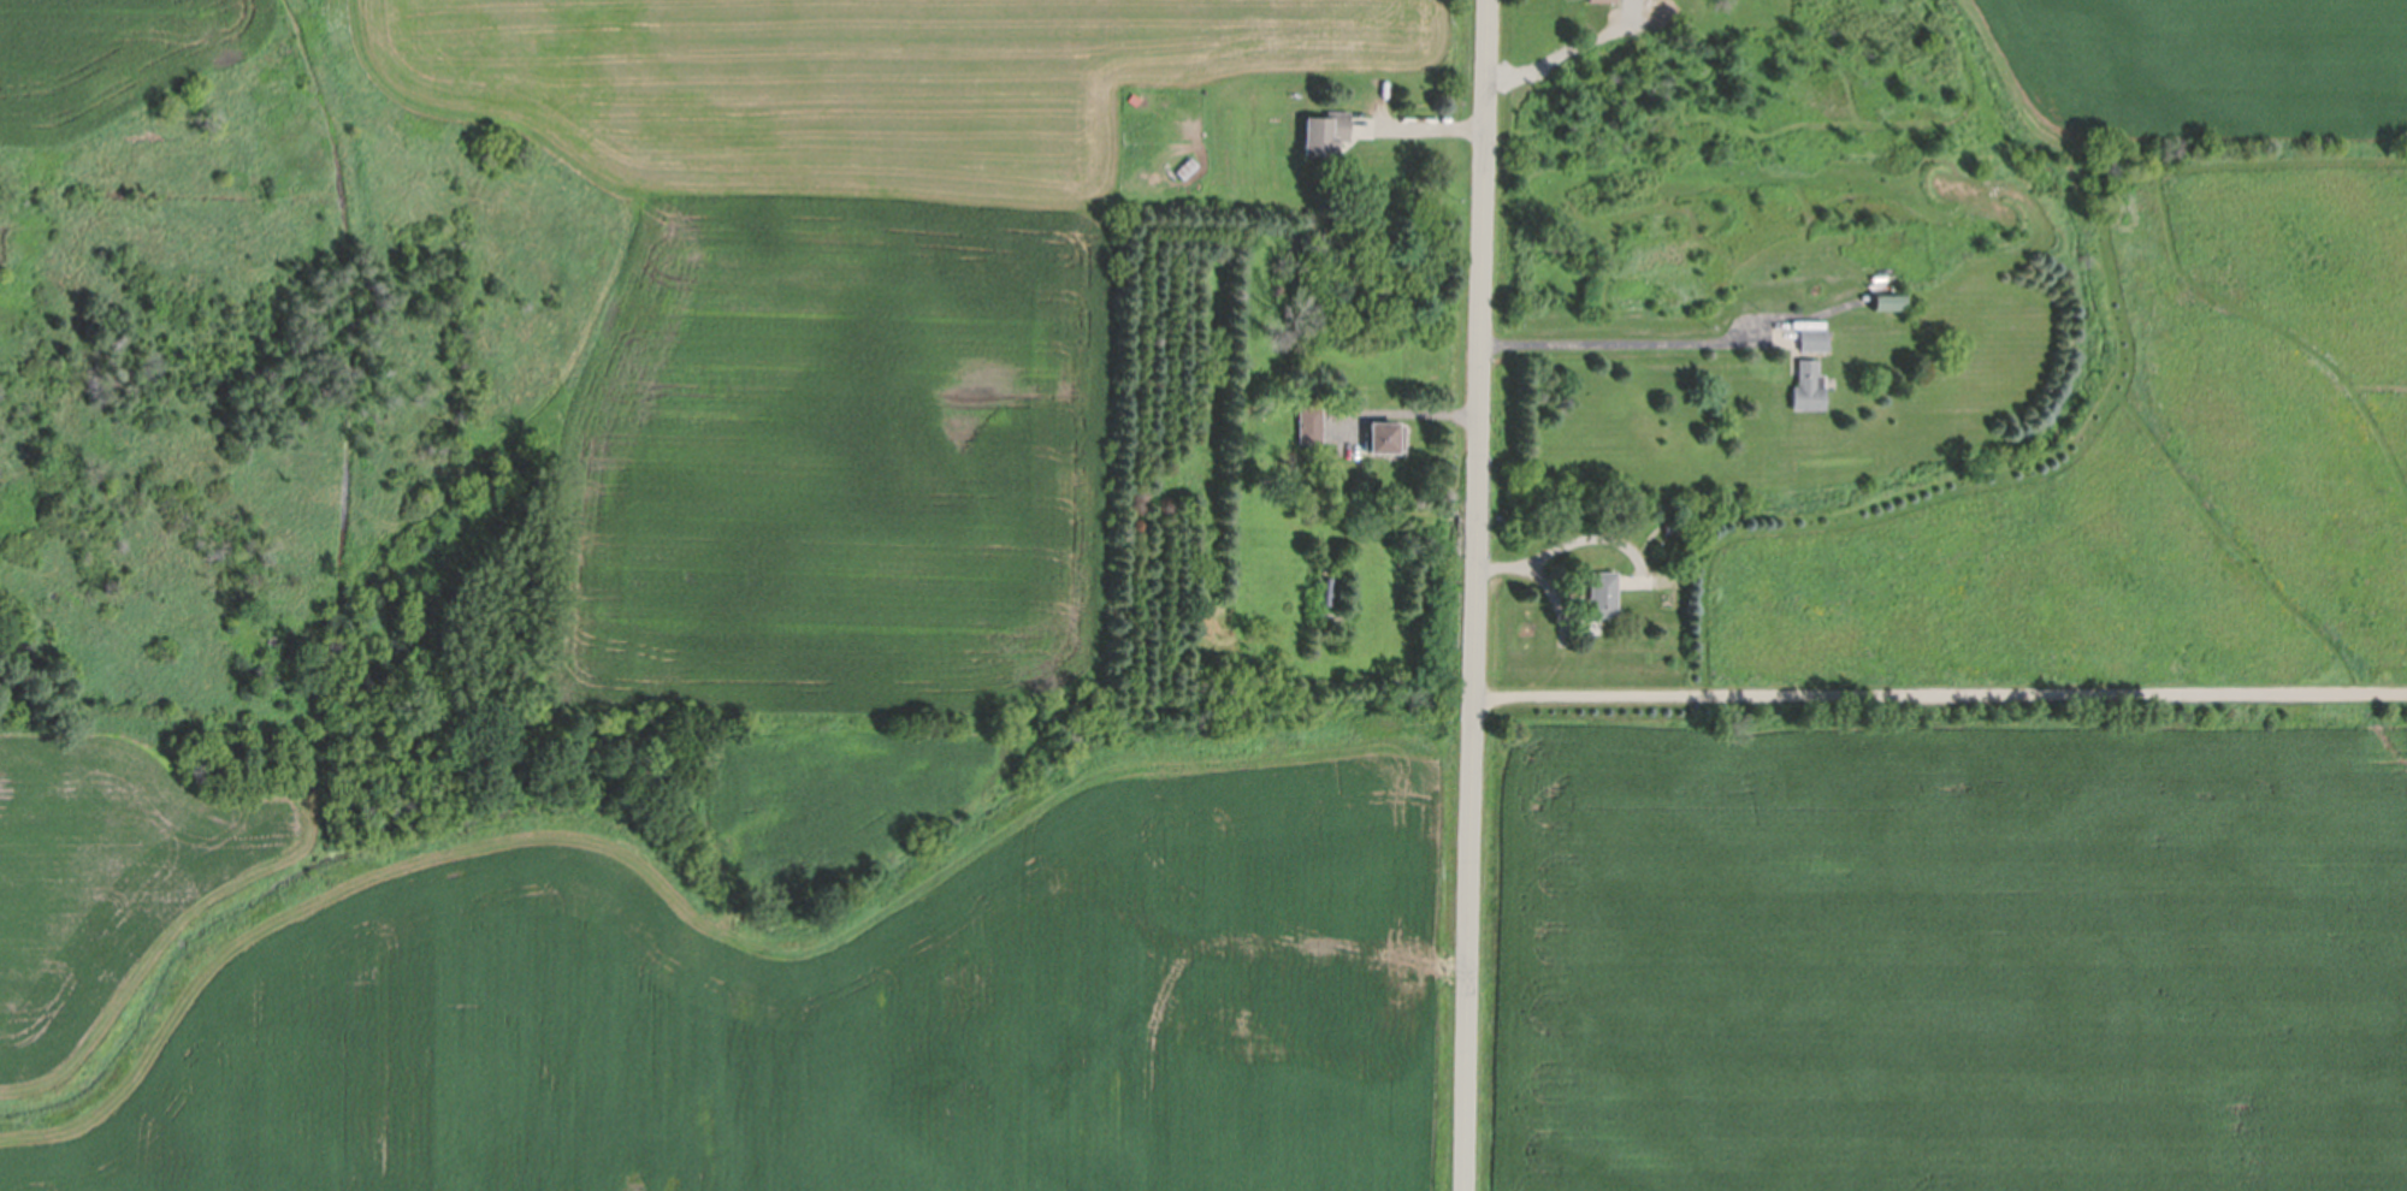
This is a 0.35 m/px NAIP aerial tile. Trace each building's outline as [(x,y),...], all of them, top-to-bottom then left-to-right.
[(1125,118),(1124,103),(1132,103),(1132,93),(1142,93),(1142,103),(1135,103),(1135,117),(1125,118)] [(1305,159),(1306,120),(1327,122),(1327,113),(1350,114),(1349,143),(1341,143),(1339,159),(1331,158),(1331,160),(1305,159)] [(1176,173),(1191,159),(1199,167),(1184,180),(1176,173)] [(1874,295),(1904,294),(1905,312),(1874,312),(1874,295)] [(1798,332),(1826,332),(1826,354),(1798,354),(1798,332)] [(1796,390),(1797,362),(1816,363),(1816,378),(1823,378),(1822,391),(1825,391),(1823,414),(1791,413),(1791,390),(1796,390)] [(1300,445),(1300,408),(1324,408),(1323,445),(1300,445)] [(1370,427),(1404,427),(1404,454),(1398,454),(1398,458),(1368,458),(1370,427)] [(1666,527),(1678,527),(1678,526),(1687,526),(1687,533),(1682,533),(1682,534),(1666,534),(1666,527)] [(1590,621),(1589,575),(1616,575),(1618,620),(1590,621)]
